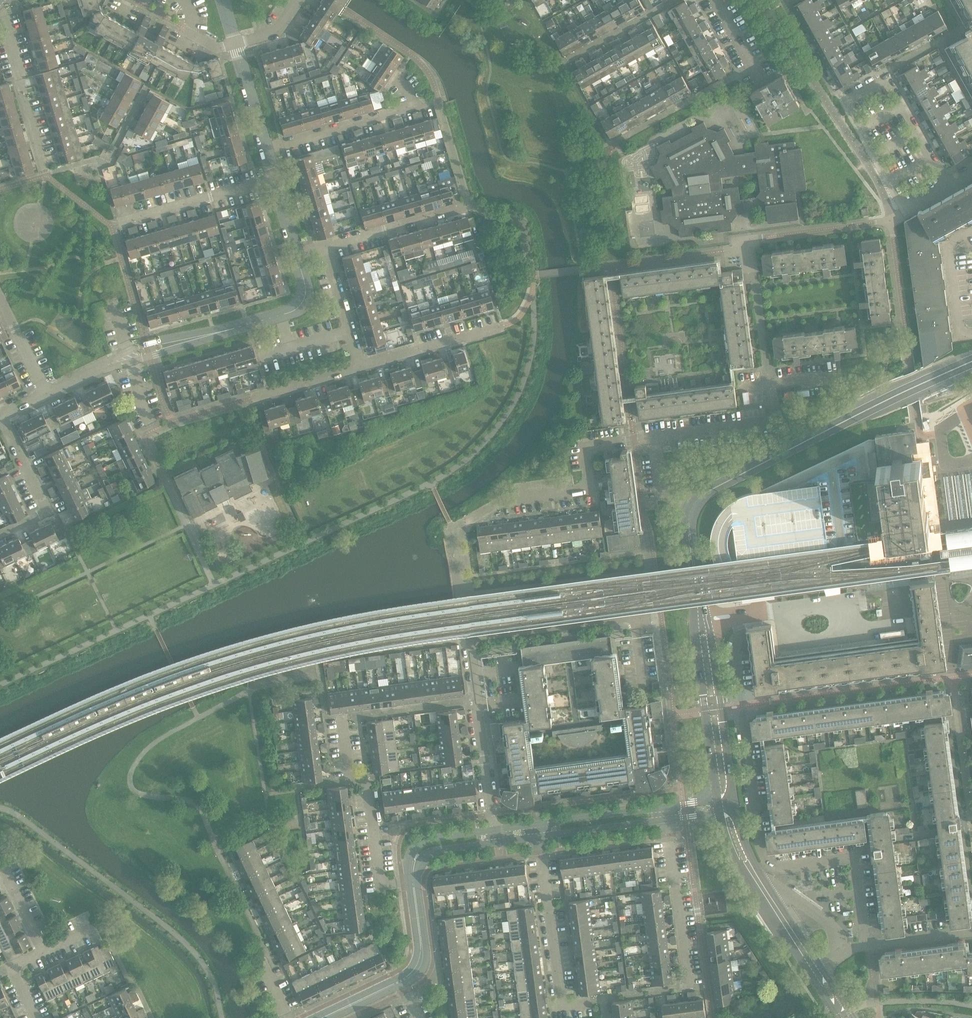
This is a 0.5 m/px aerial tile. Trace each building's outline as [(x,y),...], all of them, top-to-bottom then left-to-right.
[(80,5),(83,15),(88,14),(90,21),(102,12),(101,10),(98,0),(97,0),(80,5)] [(323,2),(338,12),(341,8),(344,4),(346,0),(324,0),(323,2)] [(435,9),(440,0),(421,0),(435,9)] [(618,4),(627,20),(636,15),(628,0),(623,0),(623,1),(618,4)] [(636,15),(645,10),(640,0),(628,0),(636,15)] [(800,16),(820,4),(818,0),(813,3),(812,0),(805,0),(794,6),(800,16)] [(967,28),(971,26),(971,28),(971,0),(951,0),(967,28)] [(670,10),(675,19),(691,10),(686,1),(670,10)] [(323,2),(317,11),(332,21),(338,12),(323,2)] [(611,2),(607,4),(618,25),(627,20),(618,4),(613,7),(611,2)] [(589,4),(585,7),(589,14),(593,12),(589,4)] [(605,11),(600,14),(609,30),(618,25),(607,4),(603,6),(605,11)] [(820,4),(800,16),(804,24),(821,15),(818,10),(822,8),(820,4)] [(23,10),(26,21),(44,16),(41,5),(23,10)] [(889,9),(882,13),(885,19),(893,15),(889,9)] [(930,9),(927,11),(938,32),(947,27),(938,11),(933,14),(930,9)] [(691,10),(675,19),(680,28),(696,19),(691,10)] [(868,10),(859,16),(859,17),(861,20),(871,15),(868,10)] [(317,11),(311,20),(326,30),(332,21),(317,11)] [(925,18),(920,21),(929,37),(938,32),(927,11),(923,13),(925,18)] [(102,12),(90,21),(97,25),(95,29),(104,34),(113,19),(103,14),(102,12)] [(593,12),(589,14),(600,35),(609,30),(600,14),(595,17),(593,12)] [(588,21),(583,24),(592,40),(600,35),(589,14),(585,16),(588,21)] [(140,26),(138,30),(140,31),(143,33),(145,30),(151,18),(146,15),(140,26)] [(821,15),(804,24),(809,33),(830,22),(828,18),(823,20),(821,15)] [(44,16),(26,21),(29,30),(46,25),(44,16)] [(661,17),(655,21),(659,28),(665,25),(661,17)] [(113,19),(104,34),(113,39),(122,24),(113,19)] [(696,19),(680,28),(685,37),(701,28),(696,19)] [(913,19),(909,21),(920,42),(929,37),(920,21),(915,24),(913,19)] [(311,20),(305,28),(320,38),(326,30),(311,20)] [(647,22),(650,29),(645,31),(654,47),(654,48),(657,52),(666,47),(654,26),(653,25),(651,20),(647,22)] [(907,28),(902,31),(911,47),(920,42),(909,21),(905,23),(907,28)] [(572,23),(571,24),(583,45),(592,40),(583,24),(578,27),(575,22),(572,23)] [(830,22),(809,33),(814,42),(831,33),(828,28),(832,26),(830,22)] [(122,24),(113,39),(122,44),(130,29),(122,24)] [(570,31),(565,34),(574,50),(583,45),(571,24),(567,26),(570,31)] [(46,25),(29,30),(32,40),(49,35),(46,25)] [(157,37),(156,40),(159,41),(161,43),(169,28),(164,25),(157,37)] [(320,38),(305,28),(299,37),(314,47),(320,38)] [(701,28),(685,37),(690,46),(706,37),(701,28)] [(970,29),(962,34),(964,38),(945,49),(971,97),(971,28),(970,29)] [(130,29),(122,44),(130,49),(131,49),(139,33),(130,29)] [(895,29),(891,31),(903,52),(911,47),(902,31),(897,34),(895,29)] [(130,49),(128,54),(137,59),(148,38),(149,37),(151,34),(145,30),(143,33),(140,31),(139,33),(131,49),(130,49)] [(645,31),(636,36),(645,52),(654,48),(654,47),(645,31)] [(890,38),(885,41),(894,57),(903,52),(891,31),(887,33),(890,38)] [(574,50),(565,34),(560,37),(557,32),(553,34),(556,39),(565,55),(574,50)] [(831,33),(814,42),(819,51),(840,39),(838,36),(833,38),(831,33)] [(851,33),(845,37),(849,44),(855,40),(851,33)] [(148,38),(137,59),(146,64),(149,59),(157,43),(158,43),(159,41),(156,40),(157,37),(151,34),(149,37),(148,38)] [(49,35),(32,40),(35,50),(52,45),(49,35)] [(636,36),(627,41),(636,57),(645,52),(636,36)] [(706,37),(690,46),(695,55),(711,46),(706,37)] [(840,39),(819,51),(824,60),(841,51),(838,46),(842,43),(840,39)] [(877,39),(873,41),(885,62),(894,57),(885,41),(880,44),(877,39)] [(627,41),(619,46),(628,62),(636,57),(627,41)] [(885,62),(873,41),(869,43),(872,48),(866,51),(875,67),(885,62)] [(157,43),(149,59),(158,64),(166,48),(158,43),(157,43)] [(301,43),(290,46),(295,63),(306,60),(301,43)] [(383,43),(377,52),(397,65),(403,56),(383,43)] [(52,45),(35,50),(38,60),(55,55),(52,45)] [(290,46),(281,49),(286,66),(295,63),(290,46)] [(619,46),(610,51),(619,67),(628,62),(619,46)] [(711,46),(695,55),(700,64),(716,55),(711,46)] [(166,48),(158,64),(167,69),(175,53),(166,48)] [(281,49),(271,52),(276,69),(286,66),(281,49)] [(610,51),(601,56),(610,72),(619,67),(610,51)] [(841,51),(824,60),(829,69),(850,57),(848,53),(843,56),(841,51)] [(271,52),(260,55),(266,72),(276,69),(271,52)] [(371,60),(376,63),(391,73),(397,65),(377,52),(371,60)] [(175,53),(167,69),(176,74),(184,58),(175,53)] [(55,55),(38,60),(41,70),(58,65),(55,55)] [(716,55),(700,64),(705,73),(721,64),(716,55)] [(601,56),(592,61),(601,77),(610,72),(601,56)] [(941,56),(936,58),(939,65),(944,62),(941,56)] [(850,57),(829,69),(834,78),(851,69),(848,64),(852,61),(850,57)] [(184,58),(176,74),(185,79),(187,75),(190,76),(194,79),(196,63),(194,63),(188,60),(184,58)] [(219,58),(208,61),(213,78),(224,75),(219,58)] [(579,60),(583,66),(592,82),(601,77),(592,61),(587,64),(583,58),(579,60)] [(576,62),(579,68),(574,71),(583,88),(592,82),(583,66),(579,60),(576,62)] [(196,63),(194,79),(202,76),(203,81),(213,78),(208,61),(198,64),(196,63)] [(371,72),(386,82),(391,73),(376,63),(376,64),(372,61),(367,69),(371,72)] [(721,64),(705,73),(710,82),(726,73),(721,64)] [(901,74),(906,84),(927,72),(925,68),(920,71),(917,65),(901,74)] [(35,75),(38,85),(61,78),(58,68),(35,75)] [(851,69),(834,78),(840,87),(860,75),(858,71),(853,74),(851,69)] [(142,71),(139,77),(142,78),(146,81),(149,75),(142,71)] [(386,82),(371,72),(365,81),(380,91),(386,82)] [(927,72),(906,84),(911,93),(927,84),(925,79),(929,76),(927,72)] [(125,73),(120,82),(136,90),(141,81),(125,73)] [(675,74),(671,77),(682,97),(691,92),(682,76),(677,79),(675,74)] [(767,84),(752,93),(757,102),(763,114),(769,123),(784,115),(785,114),(800,106),(795,96),(789,85),(788,85),(783,75),(768,84),(767,84)] [(669,83),(664,86),(673,102),(682,97),(671,77),(667,79),(669,83)] [(61,78),(38,85),(41,95),(64,88),(61,78)] [(270,82),(270,83),(272,88),(284,85),(282,79),(270,82)] [(956,80),(945,86),(950,94),(953,93),(956,91),(961,88),(956,80)] [(120,82),(115,91),(131,99),(136,90),(120,82)] [(11,93),(8,83),(0,85),(0,96),(11,93)] [(657,84),(653,87),(664,107),(673,102),(664,86),(659,89),(657,84)] [(927,84),(911,93),(916,102),(937,90),(935,86),(930,89),(927,84)] [(651,93),(647,96),(656,112),(664,107),(653,87),(649,89),(651,93)] [(64,88),(41,95),(44,105),(67,98),(64,88)] [(961,88),(956,91),(961,100),(966,97),(961,88)] [(346,93),(348,98),(353,116),(363,113),(358,95),(356,90),(346,93)] [(937,90),(916,102),(921,110),(937,101),(935,96),(939,94),(937,90)] [(115,91),(110,100),(126,108),(131,99),(115,91)] [(368,92),(358,95),(363,113),(373,110),(368,92)] [(0,96),(0,107),(14,103),(11,93),(0,96)] [(154,94),(148,103),(164,112),(169,102),(154,94)] [(639,94),(635,96),(647,117),(656,112),(647,96),(642,99),(639,94)] [(327,98),(328,104),(333,121),(343,118),(338,101),(337,95),(327,98)] [(634,103),(629,106),(638,122),(647,117),(635,96),(631,99),(634,103)] [(67,98),(44,105),(47,114),(70,108),(67,98)] [(348,98),(338,101),(343,118),(353,116),(348,98)] [(110,100),(105,109),(121,117),(126,108),(110,100)] [(229,101),(212,106),(215,117),(232,111),(229,101)] [(937,101),(921,110),(926,119),(950,106),(947,102),(940,106),(937,101)] [(0,107),(0,117),(17,113),(14,103),(0,107)] [(148,103),(144,112),(159,121),(164,112),(148,103)] [(328,104),(319,107),(324,124),(333,121),(328,104)] [(621,104),(617,106),(629,127),(638,122),(629,106),(624,109),(621,104)] [(616,113),(611,116),(620,132),(629,127),(617,106),(613,109),(616,113)] [(950,106),(926,119),(931,128),(947,119),(945,114),(952,110),(950,106)] [(319,107),(309,110),(314,127),(324,124),(319,107)] [(70,108),(47,114),(49,124),(72,118),(70,108)] [(121,117),(105,109),(100,118),(116,127),(121,117)] [(309,110),(299,113),(304,130),(314,127),(309,110)] [(232,111),(215,117),(218,126),(235,121),(232,111)] [(144,112),(139,121),(154,130),(159,121),(144,112)] [(416,124),(410,125),(415,143),(425,140),(420,123),(419,119),(417,112),(413,114),(416,124)] [(0,117),(0,119),(2,127),(20,122),(17,113),(0,117)] [(299,113),(289,115),(294,133),(304,130),(299,113)] [(620,132),(611,116),(606,119),(603,114),(599,116),(602,121),(611,137),(620,132)] [(294,133),(289,115),(279,118),(284,136),(294,133)] [(401,117),(397,118),(405,145),(407,151),(417,148),(415,143),(410,125),(404,127),(401,117)] [(72,118),(49,124),(52,134),(75,127),(72,118)] [(396,129),(390,131),(395,148),(405,145),(397,118),(393,119),(396,129)] [(430,120),(420,123),(425,140),(435,137),(433,131),(441,129),(437,118),(430,120)] [(947,119),(931,128),(936,137),(957,126),(955,122),(950,124),(947,119)] [(154,130),(139,121),(134,130),(135,131),(149,139),(154,130)] [(235,121),(218,126),(221,136),(238,131),(235,121)] [(20,122),(2,127),(5,137),(23,132),(20,122)] [(745,213),(744,199),(741,199),(739,187),(723,189),(721,177),(758,172),(761,192),(764,191),(768,222),(799,218),(796,190),(800,189),(801,189),(807,188),(801,148),(796,148),(795,141),(769,145),(769,141),(765,142),(755,143),(756,152),(745,153),(746,158),(732,160),(730,156),(734,153),(728,142),(731,140),(725,128),(714,134),(710,133),(704,122),(692,128),(694,132),(672,144),(670,140),(657,146),(663,157),(662,161),(651,167),(657,179),(661,177),(667,188),(673,188),(674,195),(663,197),(664,210),(661,210),(663,224),(675,222),(679,225),(680,237),(694,235),(693,231),(718,227),(719,232),(733,230),(731,218),(733,214),(745,213)] [(382,123),(378,124),(380,130),(379,130),(380,134),(381,134),(386,151),(395,148),(390,131),(385,133),(382,123)] [(957,126),(936,137),(941,146),(957,137),(955,132),(959,130),(957,126)] [(75,127),(52,134),(55,144),(78,137),(75,127)] [(129,128),(125,136),(131,139),(135,131),(134,130),(129,128)] [(238,131),(221,136),(223,146),(241,141),(238,131)] [(23,132),(5,137),(8,147),(25,142),(23,132)] [(381,134),(371,137),(376,154),(386,151),(381,134)] [(78,137),(55,144),(58,154),(81,147),(78,137)] [(371,137),(361,140),(366,157),(376,154),(371,137)] [(957,137),(941,146),(946,155),(967,144),(965,140),(960,142),(957,137)] [(361,140),(351,143),(356,160),(358,164),(367,162),(366,157),(361,140)] [(241,141),(223,146),(226,156),(243,151),(241,141)] [(25,142),(8,147),(11,157),(28,152),(25,142)] [(351,143),(341,145),(347,167),(358,164),(356,160),(351,143)] [(946,155),(952,165),(971,153),(971,148),(970,145),(969,146),(967,144),(946,155)] [(81,147),(58,154),(61,164),(84,157),(81,147)] [(309,155),(294,160),(297,170),(314,165),(337,158),(339,165),(343,163),(338,147),(329,150),(328,148),(309,153),(309,155)] [(243,151),(226,156),(231,172),(239,170),(237,163),(246,161),(243,151)] [(28,152),(11,157),(14,166),(31,161),(28,152)] [(31,161),(14,166),(17,177),(34,172),(31,161)] [(199,163),(189,166),(194,183),(204,180),(199,163)] [(249,169),(247,163),(240,165),(242,171),(249,169)] [(314,165),(297,170),(300,180),(317,175),(314,165)] [(189,166),(179,169),(184,186),(194,183),(189,166)] [(179,169),(169,172),(174,189),(184,186),(179,169)] [(169,172),(159,174),(164,192),(174,189),(169,172)] [(128,177),(130,183),(135,200),(145,197),(140,180),(138,174),(128,177)] [(159,174),(150,177),(155,195),(164,192),(159,174)] [(317,175),(300,180),(303,190),(320,185),(317,175)] [(150,177),(140,180),(145,197),(155,195),(150,177)] [(451,177),(438,180),(438,182),(440,187),(439,188),(444,205),(454,202),(449,185),(453,184),(451,177)] [(438,182),(427,185),(429,190),(434,208),(444,205),(439,188),(440,187),(438,182)] [(130,183),(120,186),(125,203),(135,200),(130,183)] [(320,185),(303,190),(306,199),(323,194),(329,193),(326,183),(320,185)] [(919,214),(933,238),(938,236),(939,238),(971,220),(971,184),(919,214)] [(125,203),(120,186),(119,186),(118,185),(112,187),(112,188),(110,189),(115,206),(125,203)] [(429,190),(419,193),(424,211),(434,208),(429,190)] [(419,193),(409,196),(414,213),(424,211),(419,193)] [(323,194),(306,199),(309,209),(326,204),(323,194)] [(409,196),(399,199),(405,216),(414,213),(409,196)] [(399,199),(390,202),(395,219),(405,216),(399,199)] [(258,202),(236,208),(239,219),(244,217),(261,212),(258,202)] [(390,202),(380,205),(385,222),(395,219),(390,202)] [(326,204),(309,209),(311,219),(329,214),(326,204)] [(380,205),(370,208),(375,225),(385,222),(380,205)] [(370,208),(360,211),(365,228),(375,225),(370,208)] [(261,212),(244,217),(247,227),(264,222),(261,212)] [(329,214),(311,219),(314,229),(331,224),(329,214)] [(905,222),(908,248),(939,244),(939,243),(936,243),(933,238),(919,214),(905,222)] [(214,215),(204,218),(209,235),(219,232),(214,215)] [(467,216),(457,219),(463,241),(474,238),(467,216)] [(204,218),(194,220),(199,238),(209,235),(204,218)] [(457,219),(447,222),(452,240),(454,244),(463,241),(457,219)] [(194,220),(184,223),(189,241),(199,238),(194,220)] [(247,227),(243,228),(246,238),(250,237),(267,232),(264,222),(247,227)] [(447,222),(437,225),(442,242),(452,240),(447,222)] [(184,223),(175,226),(180,243),(189,241),(184,223)] [(331,224),(314,229),(317,239),(334,234),(331,224)] [(437,225),(428,228),(433,245),(442,242),(437,225)] [(175,226),(165,229),(170,246),(180,243),(175,226)] [(428,228),(418,231),(423,248),(433,245),(428,228)] [(165,229),(155,232),(160,249),(170,246),(165,229)] [(418,231),(408,234),(415,257),(425,254),(423,248),(418,231)] [(155,232),(145,235),(150,252),(160,249),(155,232)] [(267,232),(250,237),(253,246),(270,241),(267,232)] [(408,234),(398,237),(403,254),(405,260),(415,257),(408,234)] [(145,235),(135,238),(140,255),(150,252),(145,235)] [(403,254),(398,237),(388,240),(393,257),(403,254)] [(140,255),(135,238),(125,241),(130,258),(140,255)] [(862,241),(863,251),(864,253),(865,253),(867,271),(866,271),(867,282),(886,279),(884,270),(886,269),(883,248),(882,248),(880,238),(862,241)] [(253,246),(247,248),(250,258),(255,256),(273,251),(270,241),(253,246)] [(813,248),(804,250),(806,268),(817,266),(817,265),(836,263),(836,264),(847,262),(845,244),(834,245),(834,244),(813,247),(813,248)] [(939,244),(908,248),(910,261),(941,257),(939,244)] [(213,248),(203,250),(205,257),(207,256),(211,255),(215,254),(213,248)] [(773,253),(773,254),(763,255),(765,273),(778,272),(778,270),(795,268),(795,269),(806,268),(804,250),(794,251),(794,250),(773,253)] [(255,256),(250,258),(253,268),(258,266),(276,261),(273,251),(255,256)] [(342,258),(345,268),(363,263),(360,253),(342,258)] [(941,257),(910,261),(912,274),(943,270),(941,257)] [(258,266),(253,268),(255,277),(261,276),(278,271),(276,261),(258,266)] [(721,283),(732,366),(752,363),(740,274),(743,274),(743,269),(732,270),(732,271),(720,273),(718,262),(621,275),(624,295),(721,283)] [(363,263),(345,268),(348,278),(366,273),(363,263)] [(943,270),(912,274),(913,287),(944,283),(943,270)] [(278,271),(261,276),(264,285),(281,280),(278,271)] [(366,273),(348,278),(351,288),(368,283),(366,273)] [(584,278),(604,424),(624,421),(604,275),(584,278)] [(886,279),(867,282),(869,292),(870,292),(871,302),(873,311),(871,311),(873,322),(891,320),(890,310),(891,310),(888,289),(887,289),(886,279)] [(281,280),(264,285),(267,296),(284,291),(281,280)] [(368,283),(351,288),(354,297),(371,292),(376,291),(373,281),(368,283)] [(234,283),(224,286),(229,304),(239,301),(234,283)] [(944,283),(913,287),(915,300),(946,296),(944,283)] [(487,284),(477,287),(479,293),(478,293),(483,310),(494,307),(487,284)] [(224,286),(214,289),(219,307),(229,304),(224,286)] [(214,289),(204,292),(209,309),(219,307),(214,289)] [(204,292),(195,295),(200,312),(209,309),(204,292)] [(371,292),(354,297),(357,307),(374,302),(371,292)] [(478,293),(469,295),(474,313),(483,310),(478,293)] [(195,295),(185,298),(190,315),(200,312),(195,295)] [(447,295),(438,298),(439,304),(444,321),(454,318),(449,301),(447,295)] [(469,295),(459,298),(464,316),(474,313),(469,295)] [(174,296),(164,299),(165,304),(170,321),(180,318),(175,301),(174,296)] [(946,296),(915,300),(919,326),(950,323),(946,296)] [(185,298),(175,301),(180,318),(190,315),(185,298)] [(459,298),(449,301),(454,318),(464,316),(459,298)] [(374,302),(357,307),(360,317),(377,312),(374,302)] [(165,304),(155,306),(160,324),(170,321),(165,304)] [(418,304),(408,307),(414,330),(425,327),(420,310),(418,304)] [(439,304),(429,307),(435,324),(444,321),(439,304)] [(160,324),(155,306),(145,309),(150,327),(160,324)] [(429,307),(420,310),(425,327),(435,324),(429,307)] [(377,312),(360,317),(363,327),(380,322),(377,312)] [(380,322),(363,327),(365,337),(383,332),(380,322)] [(950,323),(919,326),(924,366),(924,367),(933,361),(953,349),(952,344),(950,323)] [(824,331),(815,332),(817,350),(828,349),(828,348),(837,346),(847,345),(847,346),(858,345),(856,327),(845,328),(845,327),(835,328),(824,330),(824,331)] [(383,332),(365,337),(368,347),(374,345),(376,353),(388,350),(383,332)] [(784,335),(784,336),(774,338),(776,356),(789,354),(789,353),(806,351),(806,352),(817,350),(815,332),(805,333),(805,332),(784,335)] [(252,346),(242,349),(249,372),(259,369),(252,346)] [(242,349),(232,352),(239,375),(249,372),(242,349)] [(455,360),(449,362),(454,377),(460,375),(459,372),(469,369),(464,351),(453,355),(455,360)] [(223,355),(228,372),(229,377),(239,375),(232,352),(223,355)] [(223,355),(213,357),(218,375),(228,372),(223,355)] [(213,357),(203,360),(208,377),(218,375),(213,357)] [(442,358),(432,361),(437,378),(447,375),(448,379),(454,377),(449,362),(444,364),(442,358)] [(203,360),(193,363),(198,380),(208,377),(203,360)] [(423,370),(418,371),(422,386),(428,385),(427,381),(437,378),(432,361),(422,364),(423,370)] [(193,363),(183,366),(188,383),(198,380),(193,363)] [(1,369),(3,374),(11,390),(21,386),(13,370),(15,369),(12,364),(1,369)] [(183,366),(174,369),(179,386),(188,383),(183,366)] [(411,367),(400,370),(405,387),(415,384),(416,388),(422,386),(418,371),(412,373),(411,367)] [(179,386),(174,369),(163,372),(168,389),(179,386)] [(392,379),(386,380),(391,396),(397,394),(396,390),(405,387),(400,370),(390,373),(392,379)] [(0,376),(0,391),(2,395),(11,390),(3,374),(0,376)] [(379,376),(369,379),(374,396),(384,394),(385,397),(391,396),(386,380),(381,382),(379,376)] [(360,388),(355,390),(359,405),(365,403),(364,399),(374,396),(369,379),(359,382),(360,388)] [(107,382),(96,387),(105,405),(121,397),(116,385),(110,388),(107,382)] [(348,385),(337,388),(342,406),(343,406),(344,411),(354,409),(353,407),(359,405),(355,390),(349,391),(348,385)] [(636,386),(637,395),(640,418),(737,405),(735,385),(648,396),(646,385),(636,386)] [(89,398),(83,401),(89,412),(105,405),(96,387),(86,392),(89,398)] [(329,397),(323,399),(328,414),(334,412),(333,409),(342,406),(337,388),(327,391),(329,397)] [(316,395),(306,398),(311,415),(321,412),(322,416),(328,414),(323,399),(318,400),(316,395)] [(75,397),(64,402),(72,420),(89,412),(83,401),(78,404),(75,397)] [(297,406),(292,408),(296,423),(302,422),(301,418),(311,415),(306,398),(296,401),(297,406)] [(56,414),(51,416),(56,428),(72,420),(64,402),(53,407),(56,414)] [(285,404),(274,407),(279,424),(289,421),(290,425),(296,423),(292,408),(286,410),(285,404)] [(279,424),(274,407),(264,410),(266,416),(260,417),(265,433),(271,431),(270,427),(279,424)] [(42,413),(31,418),(40,436),(56,428),(51,416),(45,419),(42,413)] [(24,429),(18,432),(23,443),(26,448),(42,440),(40,436),(31,418),(21,423),(24,429)] [(107,427),(113,438),(130,429),(125,418),(107,427)] [(356,421),(349,423),(351,430),(358,428),(356,421)] [(338,425),(332,427),(334,435),(340,433),(338,425)] [(130,429),(113,438),(118,448),(135,439),(130,429)] [(876,436),(876,439),(879,457),(912,453),(918,452),(916,432),(915,430),(898,433),(876,436)] [(135,439),(118,448),(122,458),(140,450),(135,439)] [(869,440),(846,451),(863,579),(923,571),(923,568),(926,566),(928,564),(929,562),(931,558),(931,556),(931,555),(929,555),(928,550),(930,550),(930,549),(929,547),(927,544),(925,542),(923,531),(928,531),(931,531),(931,530),(928,511),(928,512),(928,511),(927,511),(925,496),(926,496),(926,494),(924,494),(922,479),(924,478),(921,459),(918,459),(918,460),(914,460),(913,460),(912,453),(879,457),(876,439),(872,440),(872,439),(871,439),(870,439),(869,440)] [(45,446),(34,451),(37,457),(48,452),(45,446)] [(44,457),(50,468),(67,459),(62,448),(44,457)] [(200,470),(215,502),(216,502),(228,496),(229,497),(229,496),(233,494),(234,498),(235,497),(234,497),(239,495),(240,495),(239,494),(251,489),(252,489),(249,483),(268,477),(268,476),(267,477),(260,450),(260,449),(236,456),(233,449),(232,449),(233,450),(216,458),(216,457),(215,457),(217,462),(214,464),(214,463),(213,464),(201,470),(200,470)] [(140,450),(122,458),(127,468),(145,460),(140,450)] [(622,457),(610,459),(620,534),(639,531),(628,450),(623,451),(622,451),(622,452),(621,452),(621,453),(622,457)] [(67,459),(50,468),(54,478),(72,469),(67,459)] [(145,460),(127,468),(132,479),(150,470),(145,460)] [(215,502),(200,470),(198,471),(196,466),(195,466),(196,467),(175,477),(174,477),(182,494),(182,495),(192,516),(192,517),(216,505),(217,506),(217,505),(216,502),(215,502)] [(72,469),(54,478),(59,488),(77,480),(72,469)] [(150,470),(132,479),(137,490),(155,481),(150,470)] [(11,485),(6,475),(0,478),(0,491),(11,485)] [(77,480),(59,488),(64,498),(82,490),(77,480)] [(0,491),(0,503),(16,495),(11,485),(0,491)] [(739,498),(731,502),(732,512),(732,513),(734,528),(738,559),(829,548),(821,486),(758,494),(750,495),(739,498)] [(87,488),(82,490),(64,498),(69,509),(87,500),(91,498),(87,488)] [(0,503),(0,505),(4,513),(21,505),(16,495),(0,503)] [(87,500),(69,509),(74,520),(92,511),(87,500)] [(715,563),(715,564),(723,563),(732,562),(732,561),(731,557),(730,555),(730,553),(729,551),(729,548),(729,547),(728,545),(728,544),(728,543),(728,540),(729,538),(729,537),(729,535),(730,534),(730,532),(731,530),(732,528),(734,528),(732,513),(732,512),(731,502),(729,504),(727,506),(725,507),(723,509),(721,512),(720,514),(718,516),(717,518),(716,521),(715,523),(714,525),(713,528),(712,531),(712,533),(711,536),(711,538),(711,541),(711,544),(711,546),(711,549),(711,552),(712,554),(712,557),(713,560),(715,563)] [(21,505),(4,513),(9,523),(25,515),(21,505)] [(600,511),(589,512),(592,538),(603,537),(600,511)] [(589,512),(579,514),(582,539),(592,538),(589,512)] [(579,514),(569,515),(572,541),(582,539),(579,514)] [(569,515),(559,516),(562,542),(572,541),(569,515)] [(559,516),(549,518),(552,543),(562,542),(559,516)] [(549,518),(538,519),(542,545),(552,543),(549,518)] [(538,519),(528,520),(532,546),(542,545),(538,519)] [(528,520),(518,522),(522,548),(532,546),(528,520)] [(51,522),(40,528),(49,545),(65,538),(60,526),(54,529),(51,522)] [(518,522),(508,523),(512,549),(522,548),(518,522)] [(508,523),(498,525),(502,550),(512,549),(508,523)] [(498,525),(488,526),(491,552),(502,550),(498,525)] [(491,552),(488,526),(477,527),(481,553),(491,552)] [(32,539),(27,542),(33,553),(49,545),(40,528),(29,533),(32,539)] [(955,530),(946,531),(948,547),(943,548),(944,553),(949,553),(949,554),(950,557),(951,557),(950,555),(961,553),(963,567),(966,567),(971,566),(971,528),(955,530)] [(639,531),(620,534),(607,536),(609,553),(637,549),(638,549),(639,548),(639,547),(640,547),(640,546),(640,545),(640,544),(639,531)] [(19,538),(8,543),(16,561),(33,553),(27,542),(22,544),(19,538)] [(0,555),(0,569),(16,561),(8,543),(0,547),(0,555)] [(2,583),(1,587),(3,590),(9,588),(6,581),(2,583)] [(947,668),(944,645),(936,581),(911,584),(916,621),(918,638),(776,657),(772,625),(747,628),(756,693),(947,668)] [(611,635),(567,641),(570,661),(593,658),(613,655),(611,635)] [(565,641),(521,647),(524,667),(545,664),(567,661),(565,641)] [(961,663),(965,664),(965,666),(966,664),(968,664),(970,664),(971,664),(971,646),(963,647),(961,663)] [(626,706),(620,706),(614,655),(613,655),(593,658),(594,667),(596,667),(598,679),(596,679),(598,697),(600,697),(602,709),(600,709),(601,718),(627,715),(626,706)] [(531,718),(525,719),(526,728),(553,725),(551,715),(549,716),(547,704),(550,703),(547,686),(545,686),(543,674),(546,674),(545,664),(524,667),(531,718)] [(460,676),(449,677),(452,696),(463,695),(460,676)] [(449,677),(439,678),(442,697),(452,696),(449,677)] [(439,678),(429,680),(432,699),(442,697),(439,678)] [(429,680),(419,681),(422,700),(432,699),(429,680)] [(419,681),(409,682),(411,701),(422,700),(419,681)] [(409,682),(399,684),(401,703),(411,701),(409,682)] [(399,684),(389,685),(391,704),(401,703),(399,684)] [(389,685),(379,686),(381,706),(391,704),(389,685)] [(379,686),(368,688),(371,707),(381,706),(379,686)] [(368,688),(358,689),(361,708),(371,707),(368,688)] [(358,689),(348,690),(351,710),(361,708),(358,689)] [(348,690),(338,692),(341,711),(351,710),(348,690)] [(934,694),(933,691),(927,692),(927,695),(774,715),(774,712),(767,713),(768,716),(756,718),(754,719),(753,721),(752,723),(752,724),(753,731),(753,732),(755,734),(756,736),(759,736),(764,736),(783,733),(924,715),(942,712),(948,711),(950,710),(951,708),(952,706),(952,705),(951,698),(950,697),(949,695),(947,693),(945,693),(944,693),(944,690),(940,690),(940,693),(934,694)] [(341,711),(338,692),(328,693),(330,712),(341,711)] [(292,700),(293,711),(313,708),(311,697),(292,700)] [(641,788),(642,789),(644,789),(646,789),(649,788),(651,788),(653,787),(654,787),(656,786),(657,785),(659,784),(661,783),(662,782),(663,781),(664,780),(666,777),(667,775),(668,772),(670,769),(670,768),(670,766),(670,765),(670,763),(656,769),(654,754),(651,754),(650,742),(652,742),(650,724),(648,724),(647,718),(659,717),(660,722),(664,722),(663,716),(662,716),(661,701),(656,702),(655,702),(626,705),(626,706),(627,715),(628,721),(633,757),(634,766),(638,765),(639,775),(636,776),(637,785),(637,788),(639,788),(641,788)] [(313,708),(293,711),(295,721),(314,718),(313,708)] [(437,713),(438,724),(457,721),(456,710),(437,713)] [(956,813),(942,712),(924,715),(939,829),(940,838),(952,926),(965,924),(966,924),(968,923),(969,921),(970,919),(970,917),(971,917),(971,913),(969,913),(958,826),(961,825),(959,813),(956,813)] [(314,718),(295,721),(296,731),(315,728),(314,718)] [(367,722),(369,733),(394,729),(393,719),(367,722)] [(500,793),(501,795),(502,796),(504,798),(506,799),(507,800),(508,801),(510,802),(513,803),(515,804),(517,805),(519,805),(520,805),(522,805),(524,805),(526,805),(529,804),(532,803),(533,802),(536,801),(535,799),(534,789),(530,789),(529,780),(533,779),(532,770),(527,734),(526,728),(525,719),(496,723),(493,724),(495,738),(494,738),(494,745),(499,744),(498,738),(508,737),(509,743),(507,743),(509,761),(511,761),(513,773),(511,773),(513,788),(499,787),(500,793)] [(457,721),(438,724),(439,734),(458,731),(457,721)] [(612,723),(612,725),(613,730),(623,729),(623,722),(612,723)] [(553,731),(553,733),(554,736),(560,736),(561,737),(562,738),(563,739),(564,740),(565,741),(566,742),(568,743),(569,744),(571,744),(573,745),(574,745),(576,745),(577,745),(579,745),(580,745),(581,745),(583,744),(584,744),(586,743),(587,742),(589,742),(590,740),(591,740),(592,739),(593,737),(594,736),(595,735),(595,733),(596,732),(596,731),(603,730),(602,724),(553,731)] [(315,728),(296,731),(298,741),(317,738),(315,728)] [(394,729),(369,733),(370,743),(396,740),(394,729)] [(458,731),(439,734),(441,744),(460,741),(458,731)] [(533,734),(533,740),(544,739),(543,732),(533,734)] [(764,736),(768,762),(764,762),(765,769),(768,768),(772,798),(769,799),(770,805),(773,805),(775,821),(794,819),(783,733),(764,736)] [(317,738),(298,741),(299,751),(318,748),(317,738)] [(396,740),(370,743),(371,753),(397,750),(396,740)] [(460,741),(441,744),(442,754),(461,751),(460,741)] [(318,748),(299,751),(300,761),(319,758),(318,748)] [(397,750),(371,753),(373,763),(398,760),(397,750)] [(461,751),(442,754),(443,764),(463,762),(461,751)] [(633,757),(627,758),(627,757),(627,758),(538,770),(538,769),(537,769),(537,770),(532,770),(533,779),(529,780),(530,789),(534,789),(535,799),(541,798),(541,802),(542,802),(541,790),(549,789),(549,787),(561,785),(561,788),(579,785),(579,783),(591,781),(591,784),(609,781),(608,779),(620,777),(621,780),(629,778),(631,790),(632,790),(631,786),(637,785),(636,776),(639,775),(638,765),(634,766),(633,757)] [(319,758),(300,761),(302,771),(321,769),(319,758)] [(398,760),(373,763),(374,774),(400,770),(398,760)] [(321,769),(302,771),(303,782),(322,779),(321,769)] [(474,780),(463,781),(466,800),(476,799),(474,780)] [(463,781),(453,783),(456,802),(466,800),(463,781)] [(453,783),(443,784),(446,803),(456,802),(453,783)] [(443,784),(433,785),(435,804),(446,803),(443,784)] [(433,785),(423,787),(425,806),(435,804),(433,785)] [(327,789),(328,799),(347,797),(346,786),(327,789)] [(423,787),(413,788),(415,807),(425,806),(423,787)] [(413,788),(403,789),(405,808),(415,807),(413,788)] [(403,789),(392,791),(395,810),(405,808),(403,789)] [(866,789),(856,791),(858,808),(868,807),(866,789)] [(395,810),(392,791),(382,792),(384,811),(395,810)] [(347,797),(328,799),(330,809),(349,807),(347,797)] [(349,807),(330,809),(331,819),(350,817),(349,807)] [(871,814),(871,820),(875,847),(872,847),(873,859),(877,859),(884,918),(879,918),(880,921),(882,921),(883,929),(886,929),(886,930),(887,932),(889,933),(891,934),(893,934),(905,932),(904,922),(894,844),(890,817),(890,816),(889,814),(887,813),(885,812),(883,812),(871,814)] [(824,815),(794,819),(775,821),(777,831),(771,831),(769,833),(768,834),(767,837),(767,838),(768,845),(769,846),(770,848),(772,849),(774,850),(776,850),(776,854),(784,853),(784,849),(867,838),(865,819),(825,824),(824,815)] [(350,817),(331,819),(332,830),(352,827),(350,817)] [(352,827),(332,830),(334,840),(353,837),(352,827)] [(353,837),(334,840),(335,850),(354,847),(353,837)] [(229,851),(234,860),(257,849),(253,840),(229,851)] [(354,847),(335,850),(337,860),(356,857),(354,847)] [(652,847),(642,848),(644,867),(655,866),(652,847)] [(642,848),(632,849),(634,869),(644,867),(642,848)] [(257,849),(234,860),(238,870),(262,859),(257,849)] [(632,849),(622,851),(624,870),(634,869),(632,849)] [(622,851),(612,852),(614,871),(624,870),(622,851)] [(612,852),(601,854),(604,873),(614,871),(612,852)] [(601,854),(591,855),(594,874),(604,873),(601,854)] [(591,855),(581,856),(584,875),(594,874),(591,855)] [(581,856),(571,858),(574,877),(584,875),(581,856)] [(356,857),(337,860),(338,870),(357,867),(356,857)] [(574,877),(571,858),(561,859),(563,878),(574,877)] [(262,859),(238,870),(243,879),(266,868),(262,859)] [(526,864),(515,865),(518,884),(528,883),(526,864)] [(515,865),(505,866),(508,886),(518,884),(515,865)] [(505,866),(495,868),(497,887),(508,886),(505,866)] [(357,867),(338,870),(339,880),(358,878),(357,867)] [(266,868),(243,879),(247,888),(271,877),(266,868)] [(495,868),(485,869),(487,888),(497,887),(495,868)] [(485,869),(475,871),(477,890),(487,888),(485,869)] [(475,871),(465,872),(467,891),(477,890),(475,871)] [(465,872),(454,873),(457,892),(467,891),(465,872)] [(454,873),(444,875),(447,894),(457,892),(454,873)] [(447,894),(444,875),(434,876),(436,895),(447,894)] [(271,877),(247,888),(252,897),(275,886),(271,877)] [(358,878),(339,880),(341,890),(360,888),(358,878)] [(275,886),(252,897),(256,907),(279,895),(275,886)] [(360,888),(341,890),(342,900),(361,898),(360,888)] [(642,892),(643,903),(662,900),(661,890),(642,892)] [(279,895),(256,907),(260,916),(284,905),(279,895)] [(10,903),(7,897),(0,900),(0,908),(10,903)] [(361,898),(342,900),(343,910),(362,908),(361,898)] [(569,902),(571,912),(590,910),(588,899),(569,902)] [(662,900),(643,903),(644,913),(664,910),(662,900)] [(0,908),(0,919),(5,916),(4,913),(13,909),(10,903),(0,908)] [(284,905),(260,916),(265,925),(288,914),(284,905)] [(507,910),(509,921),(535,917),(533,907),(507,910)] [(362,908),(343,910),(345,921),(364,918),(362,908)] [(590,910),(571,912),(572,923),(591,920),(590,910)] [(664,910),(644,913),(646,923),(665,920),(664,910)] [(907,916),(908,922),(947,916),(946,911),(907,916)] [(288,914),(265,925),(269,934),(293,923),(288,914)] [(0,919),(0,930),(19,921),(16,915),(7,919),(5,916),(0,919)] [(439,919),(440,930),(466,926),(465,916),(439,919)] [(535,917),(509,921),(510,931),(536,927),(535,917)] [(364,918),(345,921),(346,931),(365,929),(364,918)] [(591,920),(572,923),(573,933),(593,930),(591,920)] [(665,920),(646,923),(647,933),(666,931),(665,920)] [(0,930),(0,942),(14,935),(13,932),(22,927),(19,921),(0,930)] [(293,923),(269,934),(274,943),(297,932),(293,923)] [(466,926),(440,930),(442,940),(467,937),(466,926)] [(536,927),(510,931),(512,941),(537,937),(536,927)] [(593,930),(573,933),(575,943),(594,940),(593,930)] [(708,932),(709,943),(728,940),(727,930),(708,932)] [(666,931),(647,933),(649,943),(668,941),(666,931)] [(297,932),(274,943),(278,953),(301,941),(297,932)] [(0,942),(0,945),(3,952),(28,940),(25,933),(16,938),(14,935),(0,942)] [(385,945),(391,942),(388,936),(382,939),(385,945)] [(467,937),(442,940),(443,950),(469,947),(467,937)] [(537,937),(512,941),(513,951),(539,948),(537,937)] [(28,940),(3,952),(8,961),(23,954),(22,950),(31,946),(28,940)] [(594,940),(575,943),(576,953),(595,950),(594,940)] [(728,940),(709,943),(710,953),(729,950),(728,940)] [(301,941),(278,953),(283,962),(306,951),(301,941)] [(668,941),(649,943),(650,953),(669,951),(668,941)] [(967,953),(966,944),(965,941),(959,942),(959,945),(903,952),(902,949),(896,950),(896,953),(888,954),(888,955),(885,955),(883,956),(881,958),(881,960),(881,961),(881,962),(882,968),(882,970),(883,972),(885,973),(887,974),(888,973),(888,974),(968,963),(969,972),(971,972),(971,953),(967,953)] [(376,942),(366,946),(377,970),(387,965),(376,942)] [(95,947),(91,949),(102,974),(110,970),(112,974),(119,970),(107,945),(96,950),(95,947)] [(366,946),(357,951),(368,974),(377,970),(366,946)] [(469,947),(443,950),(445,960),(470,957),(469,947)] [(539,948),(513,951),(514,961),(540,958),(539,948)] [(89,961),(86,963),(93,978),(102,974),(91,949),(84,952),(89,961)] [(595,950),(576,953),(578,963),(597,960),(595,950)] [(729,950),(710,953),(712,963),(731,960),(729,950)] [(357,951),(348,955),(359,979),(368,974),(357,951)] [(669,951),(650,953),(651,963),(670,961),(669,951)] [(78,955),(72,958),(84,983),(93,978),(86,963),(83,964),(78,955)] [(348,955),(338,960),(349,983),(359,979),(348,955)] [(470,957),(445,960),(446,970),(472,967),(470,957)] [(70,970),(67,971),(75,987),(84,983),(72,958),(66,961),(70,970)] [(540,958),(514,961),(516,971),(541,968),(540,958)] [(338,960),(329,964),(340,987),(349,983),(338,960)] [(597,960),(578,963),(579,973),(598,971),(597,960)] [(731,960),(712,963),(713,973),(732,971),(731,960)] [(670,961),(651,963),(653,974),(672,971),(670,961)] [(60,964),(54,966),(66,992),(75,987),(67,971),(64,973),(60,964)] [(329,964),(320,968),(331,992),(340,987),(329,964)] [(52,979),(49,980),(56,996),(66,992),(54,966),(48,969),(52,979)] [(472,967),(446,970),(447,980),(473,977),(472,967)] [(320,968),(311,973),(322,996),(331,992),(320,968)] [(541,968),(516,971),(517,981),(543,978),(541,968)] [(598,971),(579,973),(580,983),(599,981),(598,971)] [(672,971),(653,974),(654,984),(673,982),(672,971)] [(732,971),(713,973),(714,983),(733,981),(732,971)] [(56,996),(49,980),(46,982),(42,972),(35,975),(47,1001),(56,996)] [(311,973),(302,977),(313,1001),(322,996),(311,973)] [(313,1001),(302,977),(292,982),(303,1005),(313,1001)] [(473,977),(447,980),(449,991),(474,987),(473,977)] [(543,978),(517,981),(518,991),(544,988),(543,978)] [(599,981),(580,983),(582,994),(601,991),(599,981)] [(733,981),(714,983),(716,993),(735,991),(733,981)] [(0,988),(0,1009),(10,1005),(1,987),(0,988)] [(474,987),(449,991),(450,1001),(476,997),(474,987)] [(108,996),(113,1006),(137,994),(135,989),(128,993),(125,988),(108,996)] [(544,988),(518,991),(520,1002),(545,998),(544,988)] [(735,991),(716,993),(717,1004),(736,1001),(735,991)] [(137,994),(113,1006),(117,1015),(134,1007),(132,1002),(139,999),(137,994)] [(476,997),(450,1001),(451,1011),(477,1007),(476,997)] [(545,998),(520,1002),(521,1012),(547,1008),(545,998)] [(693,1000),(696,1017),(706,1017),(704,999),(693,1000)] [(613,1002),(614,1013),(633,1010),(632,1000),(613,1002)] [(683,1002),(685,1017),(696,1017),(693,1000),(683,1002)] [(673,1003),(675,1017),(685,1017),(683,1002),(673,1003)] [(673,1003),(662,1005),(664,1017),(675,1017),(673,1003)] [(117,1015),(119,1017),(134,1017),(146,1012),(144,1008),(136,1011),(134,1007),(117,1015)] [(451,1011),(452,1017),(474,1017),(478,1017),(477,1007),(451,1011)] [(521,1012),(522,1017),(548,1017),(547,1008),(521,1012)]
